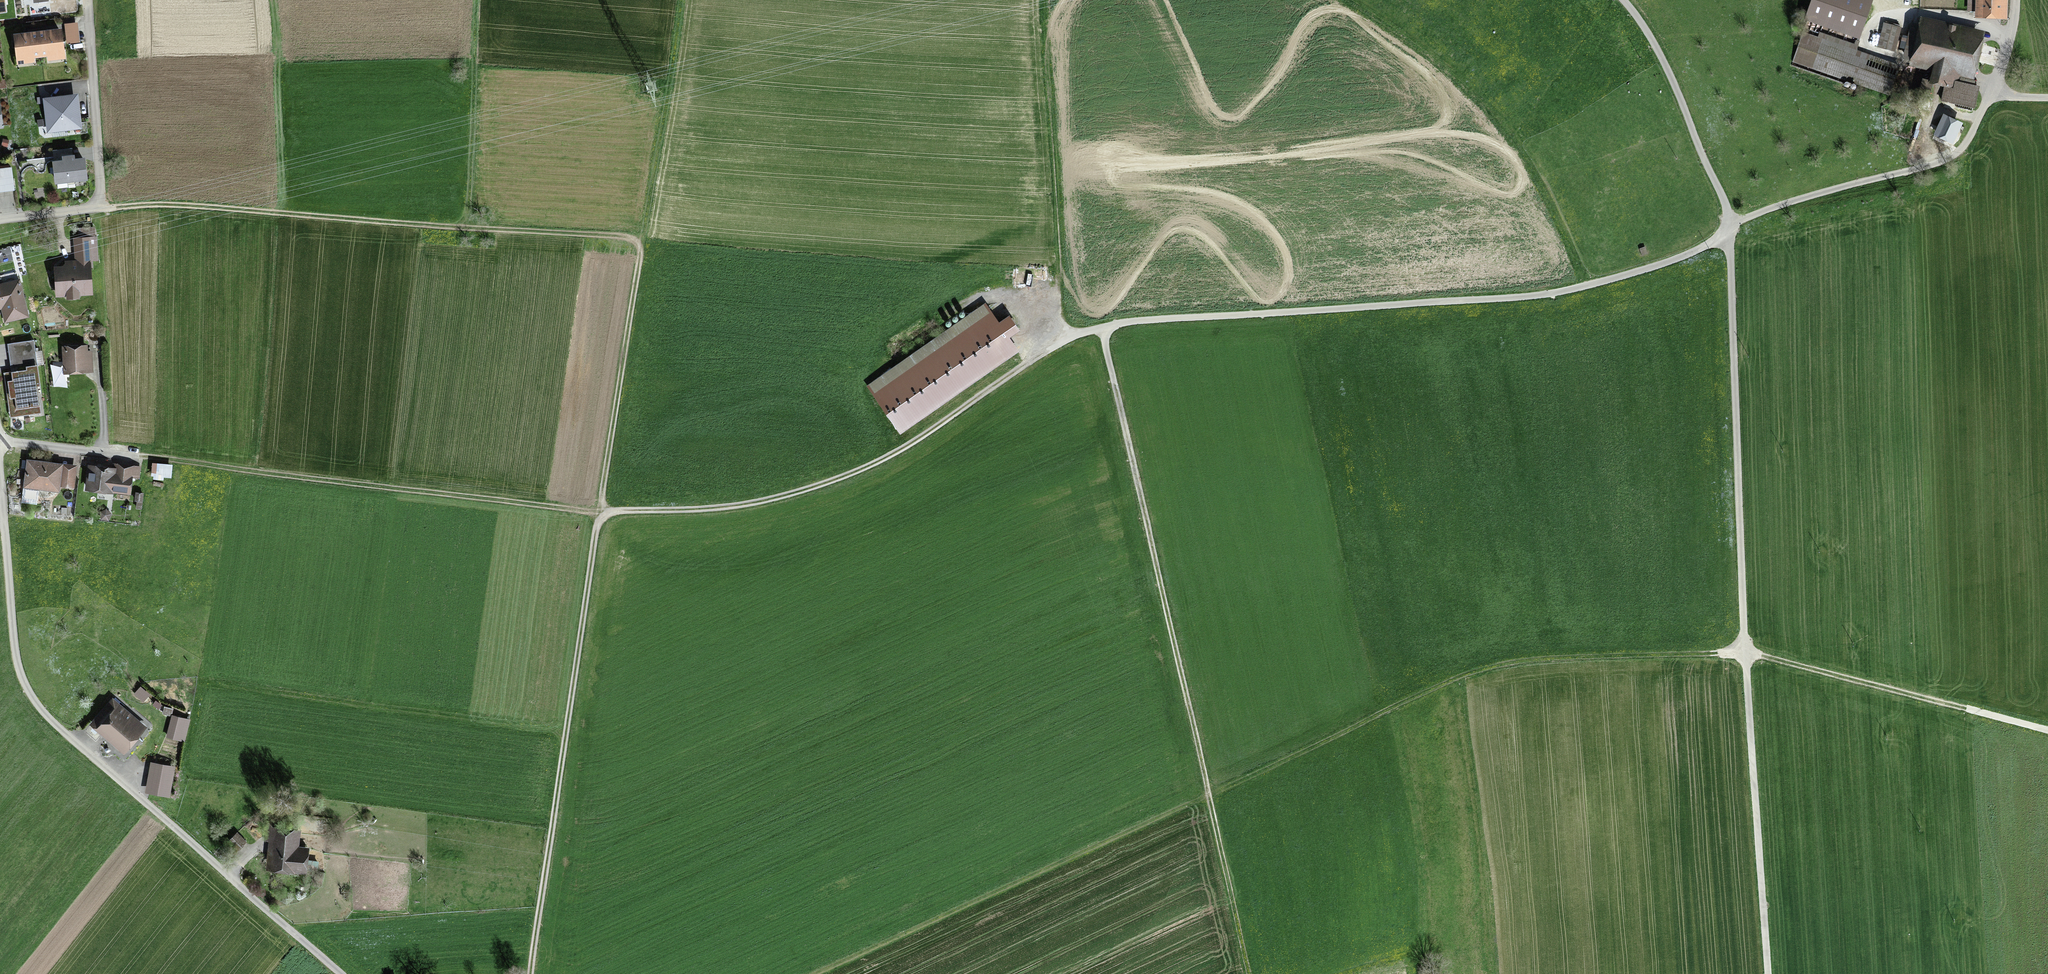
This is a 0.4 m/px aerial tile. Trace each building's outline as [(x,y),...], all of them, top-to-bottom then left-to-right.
[(1873,0),(1811,0),(1805,19),(1860,38),(1873,0)] [(1967,10),(1975,11),(1975,16),(2007,17),(2007,0),(1967,0),(1967,10)] [(1931,71),(1929,79),(1928,82),(1932,82),(1945,85),(1952,87),(1954,78),(1973,82),(1986,29),(1920,14),(1908,65),(1931,71)] [(1895,51),(1901,27),(1884,22),(1877,46),(1895,51)] [(70,25),(60,26),(60,31),(62,42),(72,40),(70,25)] [(1854,43),(1805,26),(1793,61),(1891,94),(1901,64),(1857,49),(1860,41),(1856,39),(1854,43)] [(60,31),(38,34),(40,55),(63,52),(62,42),(60,31)] [(18,57),(40,55),(38,34),(16,37),(18,57)] [(75,40),(67,41),(68,50),(76,49),(75,40)] [(1928,82),(1929,79),(1922,77),(1916,99),(1927,101),(1932,82),(1928,82)] [(1952,87),(1945,85),(1942,100),(1975,107),(1980,84),(1973,82),(1954,78),(1952,87)] [(74,98),(47,101),(51,129),(67,127),(67,130),(80,129),(78,117),(80,116),(79,108),(76,108),(74,98)] [(1943,113),(1933,134),(1953,143),(1963,122),(1943,113)] [(86,177),(84,160),(73,161),(73,156),(64,157),(64,162),(54,163),(56,181),(86,177)] [(92,265),(91,260),(96,260),(95,246),(90,246),(90,238),(75,239),(76,255),(77,255),(78,265),(73,265),(71,263),(67,264),(64,266),(64,270),(57,270),(59,294),(68,293),(68,297),(78,297),(78,293),(90,292),(88,265),(92,265)] [(0,276),(0,308),(3,308),(6,320),(26,315),(15,272),(0,276)] [(975,313),(869,387),(900,432),(1016,351),(1005,335),(1016,328),(1008,317),(988,331),(975,313)] [(37,361),(34,340),(11,343),(13,359),(22,358),(23,363),(37,361)] [(67,371),(92,369),(91,356),(85,356),(84,348),(66,349),(67,371)] [(35,368),(4,373),(8,400),(15,399),(17,414),(30,412),(30,415),(41,413),(35,368)] [(75,468),(61,467),(61,465),(28,461),(25,486),(23,486),(22,499),(37,501),(39,488),(58,490),(59,481),(61,481),(61,486),(73,488),(75,468)] [(88,487),(129,492),(131,477),(113,475),(113,470),(90,467),(88,487)] [(123,747),(142,725),(113,700),(94,721),(123,747)] [(168,732),(182,735),(186,717),(172,713),(168,732)] [(171,769),(154,766),(150,789),(166,792),(171,769)] [(273,864),(302,868),(304,851),(293,850),(296,824),(267,821),(265,839),(276,840),(273,864)]
